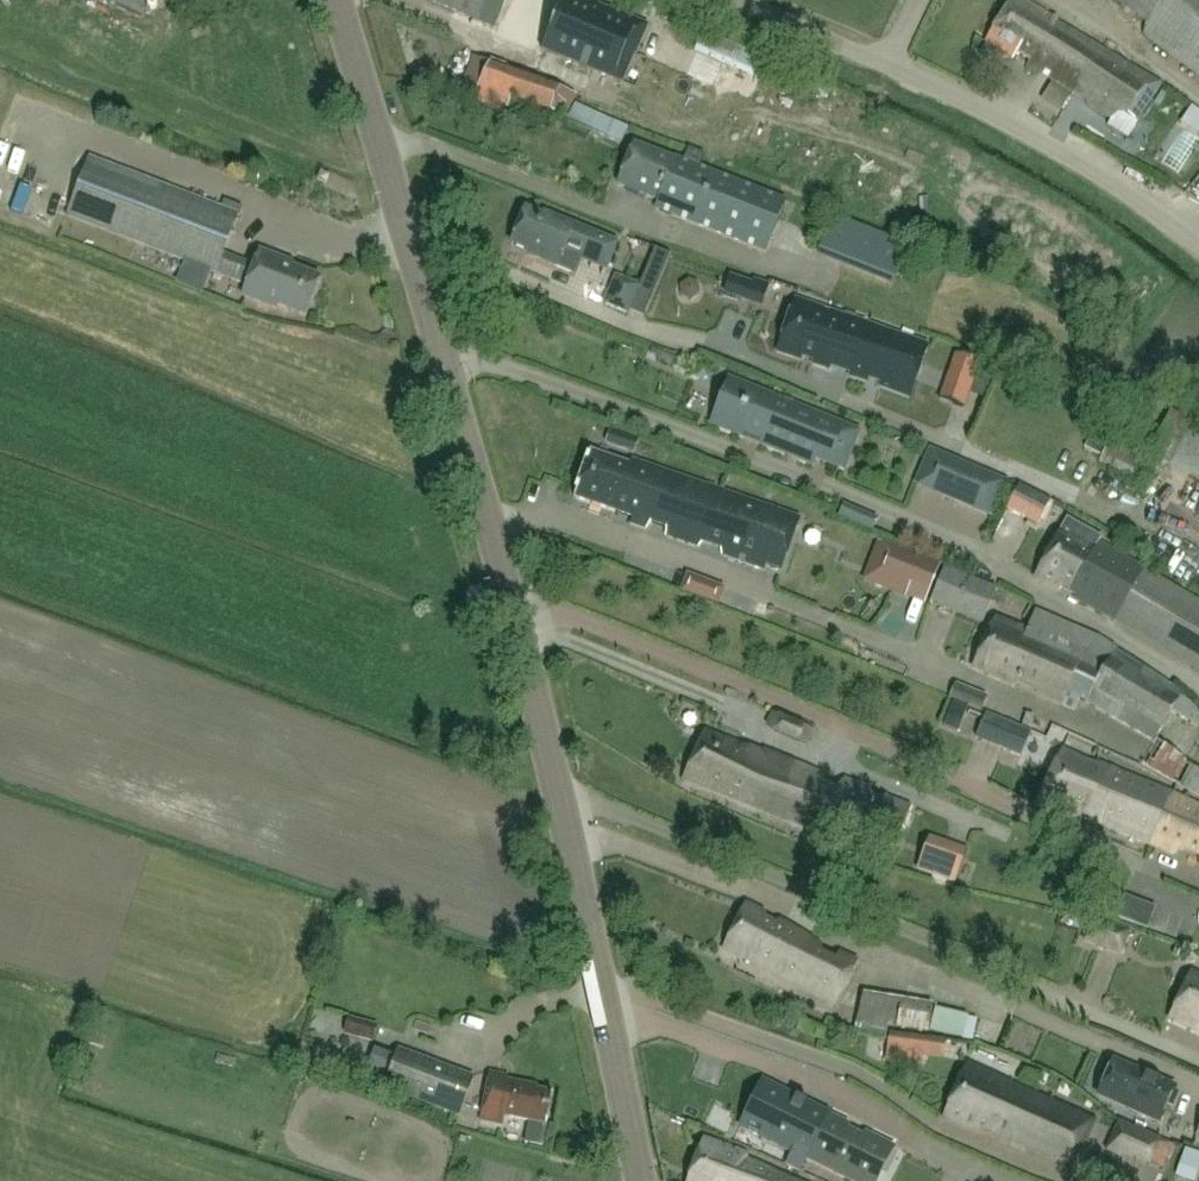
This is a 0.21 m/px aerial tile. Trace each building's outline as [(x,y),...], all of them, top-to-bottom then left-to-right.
[(149,0),(112,0),(143,14),(149,0)] [(432,1),(493,28),(497,19),(515,27),(514,37),(535,46),(540,41),(544,42),(563,0),(433,0),(432,1)] [(595,64),(614,73),(624,50),(635,55),(647,26),(587,0),(563,0),(544,42),(541,50),(592,71),(595,64)] [(984,43),(1013,60),(1018,54),(1030,60),(1027,66),(1073,94),(1077,88),(1090,97),(1088,103),(1113,118),(1107,126),(1127,138),(1137,122),(1161,84),(1059,23),(1059,21),(1021,0),(1013,0),(984,43)] [(1146,25),(1144,36),(1198,77),(1198,0),(1109,0),(1146,25)] [(479,83),(474,99),(506,111),(511,96),(549,109),(558,82),(488,58),(479,83)] [(730,61),(725,73),(759,87),(764,75),(730,61)] [(566,120),(623,147),(629,128),(574,104),(566,120)] [(1198,150),(1198,115),(1190,109),(1174,132),(1198,150)] [(675,161),(634,144),(618,185),(658,201),(655,208),(764,252),(784,202),(699,167),(704,154),(689,148),(684,161),(676,158),(675,161)] [(90,158),(67,216),(173,257),(184,261),(190,264),(247,286),(243,296),(276,309),(277,306),(304,317),(319,278),(283,264),(284,261),(260,252),(254,266),(223,254),(238,215),(90,158)] [(617,243),(545,214),(544,216),(526,209),(511,244),(550,260),(549,263),(571,272),(577,258),(606,270),(617,243)] [(833,222),(819,259),(896,287),(909,250),(833,222)] [(640,287),(616,277),(608,294),(632,304),(640,287)] [(746,299),(751,287),(728,278),(724,290),(746,299)] [(850,378),(869,325),(797,300),(778,353),(800,360),(802,354),(814,359),(812,365),(829,370),(832,362),(852,370),(849,378),(850,378)] [(927,345),(869,325),(851,378),(866,383),(868,377),(881,382),(879,388),(908,398),(927,345)] [(946,382),(969,390),(979,363),(956,355),(946,382)] [(778,396),(730,377),(712,424),(744,437),(747,428),(763,435),(760,443),(813,465),(816,458),(842,469),(858,430),(793,404),(792,407),(776,400),(778,396)] [(1198,484),(1198,428),(1194,425),(1171,413),(1147,457),(1198,484)] [(634,455),(639,438),(611,428),(605,445),(634,455)] [(700,541),(718,490),(631,460),(629,466),(590,452),(574,498),(632,518),(630,524),(646,530),(650,525),(666,531),(666,537),(694,546),(700,541)] [(992,517),(1006,482),(955,461),(941,495),(992,517)] [(794,522),(796,516),(718,490),(700,541),(716,546),(717,554),(761,569),(764,563),(778,568),(794,522)] [(1019,491),(1015,501),(1039,512),(1043,502),(1019,491)] [(1043,515),(1011,503),(1007,515),(1052,532),(1061,507),(1047,502),(1043,515)] [(868,516),(842,506),(837,520),(863,530),(868,516)] [(1098,544),(1101,539),(1067,519),(1034,578),(1077,603),(1078,602),(1113,621),(1114,621),(1198,671),(1198,602),(1143,568),(1143,569),(1098,544)] [(809,527),(794,522),(778,568),(793,573),(809,527)] [(927,599),(940,568),(884,546),(878,563),(892,568),(887,583),(927,599)] [(982,623),(996,589),(944,568),(931,602),(982,623)] [(1035,612),(1027,632),(995,619),(974,669),(1016,687),(1019,679),(1040,688),(1036,696),(1062,706),(1062,705),(1073,709),(1080,699),(1153,743),(1171,712),(1197,727),(1198,724),(1198,714),(1179,699),(1182,694),(1096,638),(1035,612)] [(955,684),(949,698),(982,711),(988,696),(955,684)] [(766,723),(773,729),(771,732),(797,742),(797,740),(808,746),(815,730),(804,727),(805,725),(780,715),(779,716),(771,712),(766,723)] [(1031,732),(986,713),(975,739),(1020,758),(1031,732)] [(762,755),(706,732),(682,782),(852,842),(856,831),(897,846),(909,806),(887,798),(883,806),(869,801),(872,790),(844,779),(838,788),(825,783),(824,777),(764,752),(762,755)] [(1102,826),(1147,844),(1168,793),(1138,781),(1139,779),(1099,763),(1097,764),(1062,750),(1039,807),(1083,825),(1088,817),(1102,823),(1102,826)] [(1182,787),(1198,796),(1198,775),(1191,771),(1182,787)] [(1147,844),(1162,850),(1171,854),(1183,850),(1197,857),(1198,866),(1198,805),(1168,793),(1147,844)] [(966,850),(930,837),(918,872),(954,884),(966,850)] [(774,925),(764,920),(765,914),(745,905),(723,949),(754,963),(754,965),(836,1003),(856,962),(840,954),(836,962),(820,954),(819,945),(792,928),(779,922),(774,925)] [(1122,956),(1131,932),(1092,919),(1083,942),(1122,956)] [(1191,973),(1169,1019),(1198,1033),(1198,977),(1191,973)] [(897,1028),(928,1033),(933,1007),(900,1001),(897,1028)] [(304,1030),(333,1039),(340,1018),(311,1009),(304,1030)] [(374,1043),(378,1026),(348,1018),(344,1035),(374,1043)] [(943,1059),(946,1040),(927,1038),(889,1032),(886,1051),(925,1057),(943,1059)] [(472,1078),(398,1051),(395,1060),(373,1053),(363,1081),(385,1089),(459,1115),(472,1078)] [(1115,1061),(1099,1094),(1159,1122),(1167,1106),(1172,1108),(1179,1094),(1174,1091),(1176,1087),(1146,1073),(1145,1075),(1115,1061)] [(1076,1161),(1094,1122),(967,1065),(944,1118),(976,1132),(979,1124),(996,1132),(994,1136),(1011,1144),(1012,1141),(1052,1158),(1057,1152),(1076,1161)] [(507,1076),(490,1073),(481,1121),(502,1125),(504,1117),(546,1125),(553,1093),(536,1090),(536,1086),(516,1082),(515,1086),(506,1084),(507,1076)] [(806,1160),(829,1115),(764,1082),(741,1127),(793,1153),(787,1166),(800,1173),(806,1160)] [(829,1115),(806,1160),(850,1180),(876,1180),(893,1148),(864,1133),(861,1137),(849,1132),(849,1125),(829,1115)] [(1122,1156),(1150,1168),(1151,1165),(1163,1170),(1173,1145),(1160,1139),(1161,1138),(1119,1120),(1104,1152),(1121,1160),(1122,1156)] [(744,1161),(746,1157),(703,1139),(688,1180),(793,1180),(744,1161)] [(1180,1180),(1197,1180),(1198,1173),(1198,1155),(1180,1149),(1171,1178),(1180,1180)]
